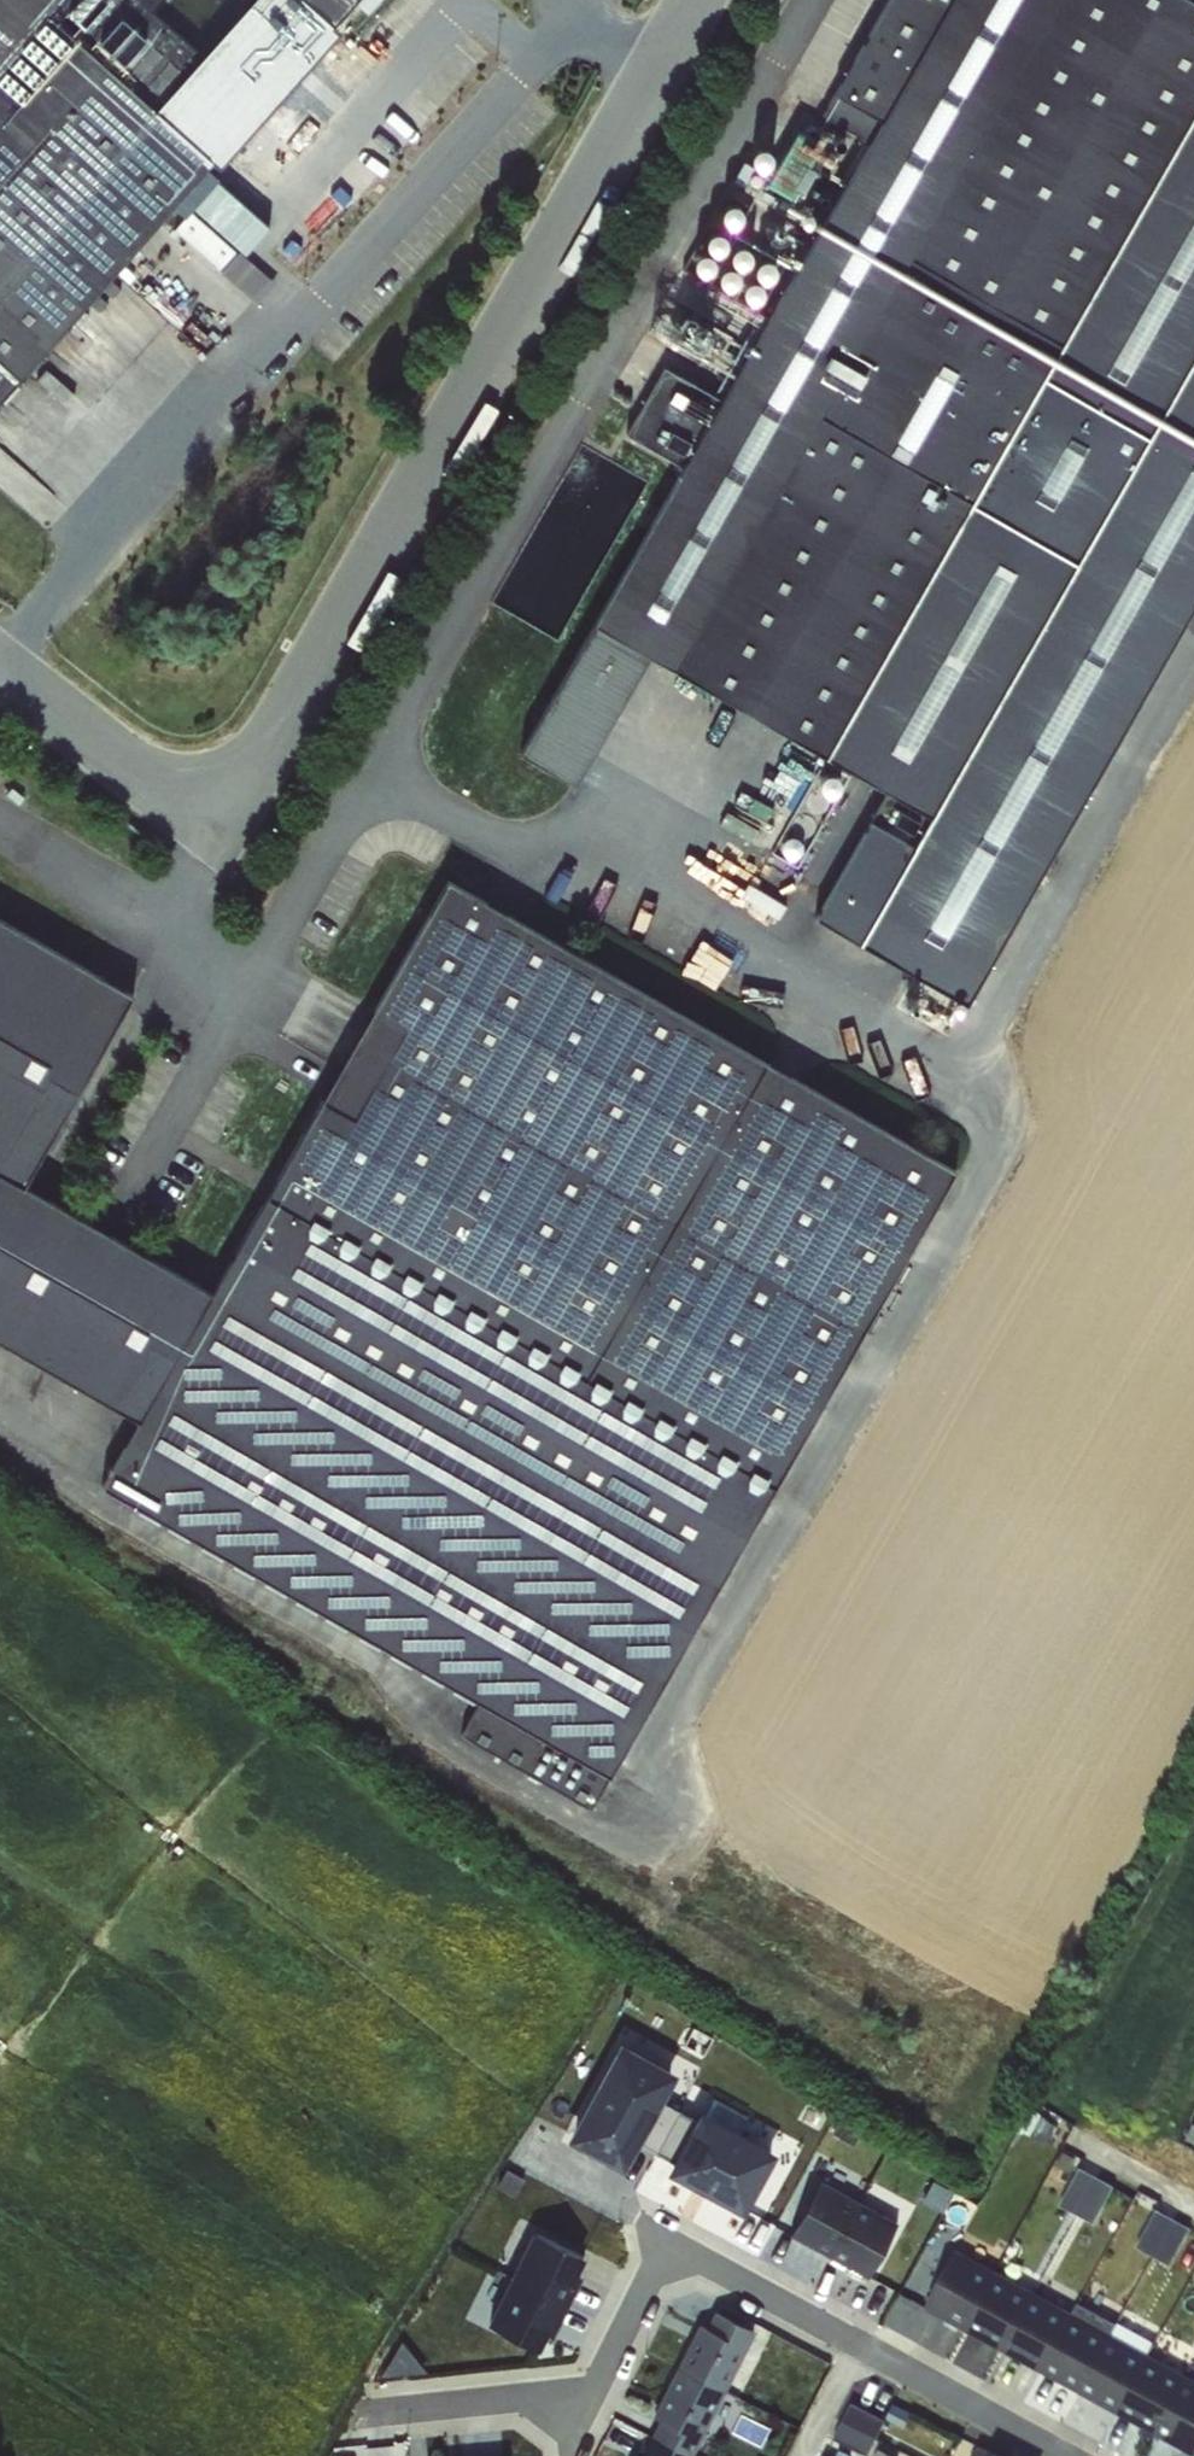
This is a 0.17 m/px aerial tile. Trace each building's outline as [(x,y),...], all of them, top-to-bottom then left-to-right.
[(360,0),(0,0),(0,413),(360,0)] [(1193,628),(1193,0),(886,0),(833,95),(879,121),(727,390),(675,361),(638,426),(688,454),(520,753),(582,787),(653,660),(881,788),(805,924),(975,1019),(1193,628)] [(225,243),(249,213),(213,184),(180,225),(225,262),(234,251),(225,243)] [(955,1166),(458,888),(222,1284),(144,1416),(106,1481),(483,1698),(473,1731),(597,1808),(955,1166)] [(144,1416),(222,1284),(31,1173),(139,983),(0,906),(0,1334),(144,1416)] [(641,2168),(686,2066),(627,2039),(601,2099),(588,2093),(569,2136),(641,2168)] [(759,2209),(787,2144),(708,2110),(680,2175),(759,2209)] [(1083,2164),(1064,2202),(1100,2220),(1119,2182),(1083,2164)] [(830,2178),(799,2233),(877,2276),(908,2221),(830,2178)] [(1193,2223),(1159,2207),(1142,2244),(1176,2260),(1193,2223)] [(555,2349),(597,2251),(525,2219),(482,2317),(555,2349)] [(926,2307),(965,2328),(996,2271),(958,2250),(926,2307)] [(965,2328),(1003,2349),(1035,2293),(996,2271),(965,2328)] [(1003,2349),(1042,2371),(1073,2314),(1035,2293),(1003,2349)] [(758,2323),(705,2300),(636,2455),(699,2455),(758,2323)] [(1042,2371),(1080,2392),(1112,2335),(1073,2314),(1042,2371)] [(1080,2392),(1118,2413),(1150,2356),(1157,2343),(1117,2323),(1112,2335),(1080,2392)] [(1118,2413),(1157,2434),(1188,2378),(1150,2356),(1118,2413)] [(1193,2455),(1193,2381),(1188,2378),(1157,2434),(1193,2455)] [(836,2444),(861,2455),(873,2455),(888,2425),(854,2408),(836,2444)] [(979,2447),(975,2455),(997,2455),(979,2447)]
